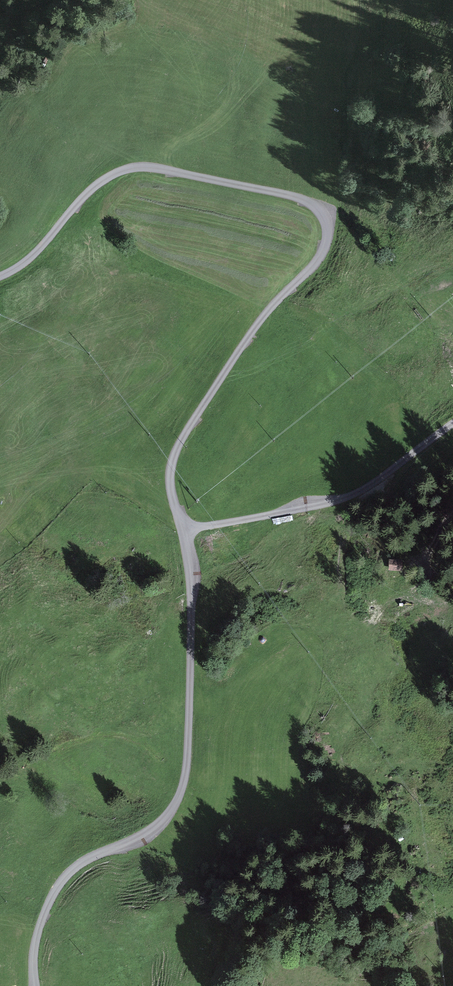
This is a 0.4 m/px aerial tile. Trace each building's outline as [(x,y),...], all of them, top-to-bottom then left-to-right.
[(402,559),(389,559),(389,570),(403,570),(402,559)]
